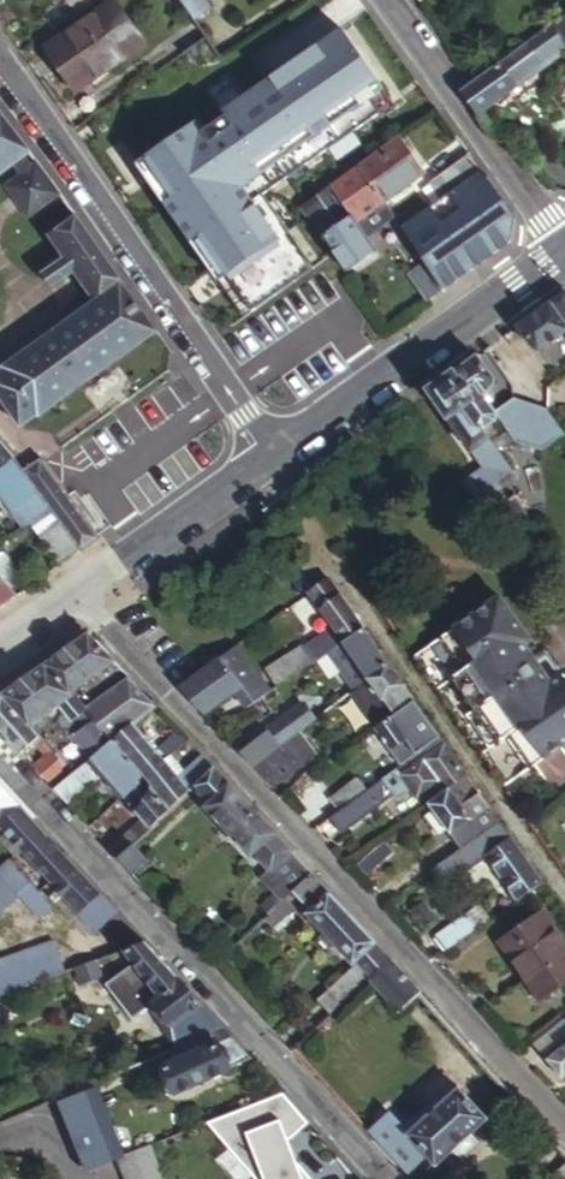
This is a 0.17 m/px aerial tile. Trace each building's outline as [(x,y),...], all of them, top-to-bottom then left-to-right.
[(191,18),(207,7),(203,0),(179,0),(191,18)] [(40,50),(73,94),(143,46),(110,1),(40,50)] [(326,23),(366,79),(389,62),(348,6),(326,23)] [(552,30),(564,49),(564,21),(552,30)] [(545,29),(524,44),(538,64),(559,48),(545,29)] [(314,194),(219,58),(204,36),(175,56),(208,101),(215,95),(247,141),(278,183),(319,239),(335,227),(324,211),(339,200),(327,184),(314,194)] [(524,44),(476,78),(456,92),(475,118),(517,89),(512,82),(538,64),(524,44)] [(538,64),(512,82),(517,89),(564,55),(559,48),(538,64)] [(17,163),(24,173),(9,186),(20,201),(53,178),(40,161),(34,165),(26,155),(32,151),(0,108),(0,175),(17,163)] [(422,171),(396,135),(358,162),(374,185),(380,192),(384,198),(422,171)] [(247,141),(239,147),(270,189),(278,183),(247,141)] [(431,176),(444,194),(479,167),(466,150),(431,176)] [(374,185),(358,162),(327,184),(339,200),(344,207),(370,188),(374,185)] [(420,237),(431,251),(425,255),(448,286),(501,248),(512,215),(482,173),(429,212),(438,224),(420,237)] [(63,192),(53,178),(20,201),(31,215),(63,192)] [(384,198),(380,192),(375,195),(370,188),(344,207),(354,220),(384,198)] [(319,239),(331,255),(344,274),(376,251),(354,220),(344,207),(339,200),(324,211),(335,227),(319,239)] [(79,216),(49,239),(63,259),(42,273),(53,288),(73,273),(87,295),(92,295),(94,296),(0,362),(0,366),(0,401),(16,424),(32,414),(34,416),(85,381),(109,365),(158,332),(79,216)] [(448,286),(425,255),(410,266),(424,284),(414,291),(421,301),(431,294),(432,297),(448,286)] [(517,325),(537,352),(545,354),(564,340),(564,292),(517,325)] [(426,390),(429,393),(483,469),(462,484),(489,521),(524,497),(511,479),(518,474),(494,439),(502,433),(498,428),(505,422),(487,397),(496,390),(497,384),(475,355),(426,390)] [(115,374),(109,365),(85,381),(91,390),(115,374)] [(17,454),(0,435),(0,463),(1,465),(17,454)] [(17,454),(1,465),(0,465),(0,477),(31,519),(50,506),(27,470),(25,466),(17,454)] [(77,549),(96,535),(42,454),(25,466),(27,470),(50,506),(77,549)] [(24,524),(31,519),(0,477),(0,491),(24,524)] [(77,549),(50,506),(31,519),(60,562),(77,549)] [(14,595),(6,588),(18,576),(11,567),(13,564),(1,551),(0,551),(0,605),(14,595)] [(328,653),(364,627),(343,596),(329,578),(309,593),(332,625),(297,651),(309,667),(328,653)] [(501,784),(564,738),(564,686),(562,688),(550,671),(547,667),(542,670),(530,654),(521,640),(525,636),(494,591),(409,652),(501,784)] [(368,681),(390,665),(364,627),(328,653),(354,691),(368,681)] [(54,654),(39,665),(71,698),(117,663),(88,631),(54,654)] [(273,693),(237,645),(178,688),(202,715),(232,692),(243,707),(258,696),(262,701),(273,693)] [(264,671),(284,656),(277,646),(257,661),(264,671)] [(547,667),(550,671),(555,668),(557,661),(547,647),(539,647),(530,654),(542,670),(547,667)] [(309,667),(297,651),(295,648),(284,656),(264,671),(262,673),(275,692),(309,667)] [(117,663),(71,698),(82,711),(129,676),(117,663)] [(71,698),(39,665),(1,692),(33,727),(53,712),(58,708),(71,698)] [(392,715),(414,699),(390,665),(368,681),(372,685),(387,707),(392,715)] [(114,744),(133,728),(158,707),(129,676),(82,711),(90,719),(114,744)] [(375,717),(387,707),(372,685),(360,694),(375,717)] [(1,692),(0,692),(0,731),(22,755),(42,736),(33,727),(1,692)] [(262,701),(272,715),(285,706),(275,692),(273,693),(262,701)] [(82,711),(71,698),(58,708),(71,721),(82,711)] [(427,717),(414,699),(392,715),(373,728),(391,752),(408,739),(404,734),(427,717)] [(297,732),(311,722),(302,710),(276,729),(285,740),(297,732)] [(90,719),(82,711),(71,721),(79,730),(90,719)] [(74,734),(53,712),(33,727),(42,736),(54,749),(74,734)] [(232,721),(242,736),(259,724),(252,714),(232,721)] [(114,744),(90,719),(79,730),(74,734),(90,750),(97,758),(114,744)] [(426,748),(441,737),(431,723),(416,734),(426,748)] [(114,744),(142,774),(161,758),(167,765),(176,757),(191,743),(178,729),(154,751),(133,728),(114,744)] [(300,767),(281,743),(277,748),(263,732),(237,754),(272,792),(300,767)] [(285,740),(281,743),(300,767),(314,757),(297,732),(285,740)] [(444,793),(468,776),(453,755),(441,737),(426,748),(367,790),(360,796),(372,812),(396,793),(392,787),(401,780),(417,801),(438,786),(444,793)] [(67,804),(100,774),(123,798),(145,777),(142,774),(114,744),(97,758),(57,793),(67,804)] [(50,786),(71,767),(54,749),(33,767),(50,786)] [(176,757),(167,765),(175,774),(184,766),(176,757)] [(192,792),(215,769),(207,760),(184,783),(181,780),(175,774),(167,765),(161,758),(142,774),(145,777),(175,809),(192,792)] [(181,780),(184,783),(207,760),(205,758),(181,780)] [(310,872),(215,769),(192,792),(268,871),(263,876),(276,890),(262,904),(269,911),(310,872)] [(463,851),(501,823),(468,776),(444,793),(428,804),(463,851)] [(175,809),(145,777),(123,798),(144,821),(153,830),(175,809)] [(332,799),(339,810),(360,796),(367,790),(359,780),(332,799)] [(0,782),(0,811),(12,824),(2,833),(50,886),(74,863),(39,823),(0,782)] [(2,833),(12,824),(0,811),(0,831),(2,833)] [(153,830),(144,821),(133,831),(142,840),(153,830)] [(520,901),(544,885),(501,823),(463,851),(428,878),(442,895),(462,881),(463,881),(490,860),(520,901)] [(120,862),(135,847),(142,840),(133,831),(112,852),(120,862)] [(149,862),(135,847),(120,862),(134,877),(149,862)] [(74,863),(50,886),(80,919),(106,897),(74,863)] [(367,978),(389,958),(310,872),(269,911),(260,919),(273,931),(288,916),(285,913),(297,900),(307,911),(306,912),(351,961),(352,960),(356,964),(318,1001),(329,1013),(367,978)] [(17,899),(0,879),(0,913),(17,899)] [(94,934),(119,912),(106,897),(80,919),(94,934)] [(426,906),(415,913),(424,930),(436,923),(426,906)] [(434,943),(442,955),(484,926),(475,914),(434,943)] [(541,914),(523,927),(501,942),(541,1002),(564,986),(564,950),(541,914)] [(215,1018),(148,944),(119,955),(138,975),(134,981),(160,1007),(157,1010),(179,1032),(191,1022),(204,1036),(212,1028),(208,1025),(215,1018)] [(0,965),(0,999),(50,980),(56,978),(45,949),(0,965)] [(420,992),(389,958),(367,978),(398,1012),(420,992)] [(72,972),(56,978),(50,980),(55,994),(77,985),(72,972)] [(541,1060),(564,1042),(564,1021),(531,1047),(541,1060)] [(226,1031),(178,1052),(181,1060),(161,1068),(171,1095),(254,1061),(226,1031)] [(541,1060),(556,1081),(564,1074),(564,1042),(541,1060)] [(306,1053),(296,1043),(291,1048),(300,1058),(306,1053)] [(435,1165),(485,1118),(458,1088),(414,1130),(408,1137),(425,1155),(435,1165)] [(86,1091),(56,1104),(85,1176),(116,1164),(107,1143),(94,1110),(86,1091)] [(293,1135),(305,1130),(291,1093),(227,1117),(250,1178),(310,1178),(293,1135)] [(112,1103),(94,1110),(107,1143),(125,1136),(112,1103)] [(408,1137),(414,1130),(402,1116),(396,1121),(389,1114),(368,1132),(406,1174),(425,1155),(408,1137)] [(125,1178),(166,1178),(154,1149),(119,1163),(125,1178)]
